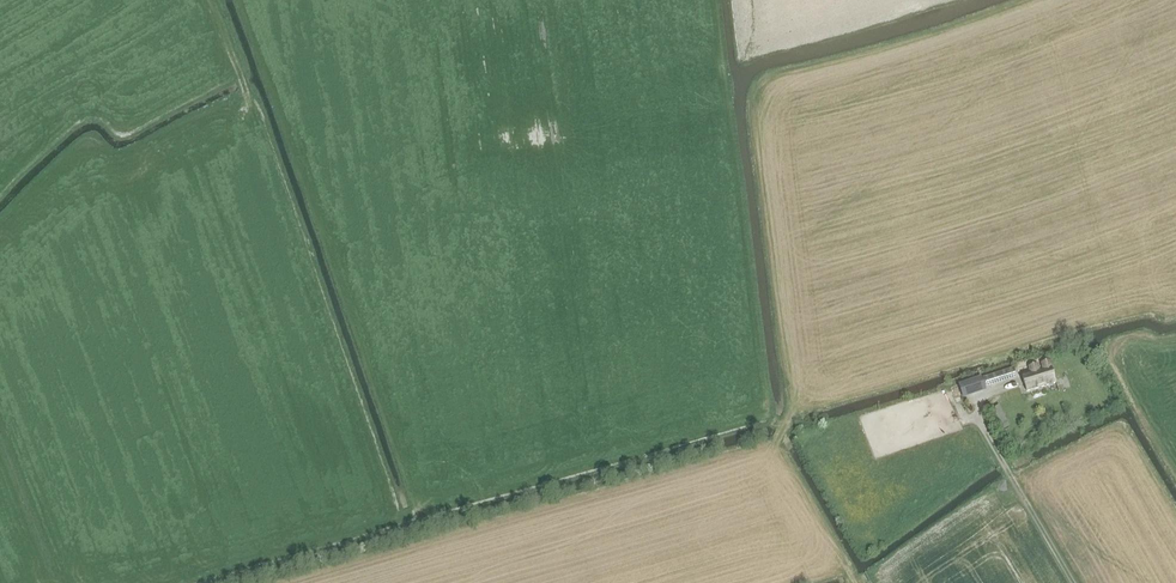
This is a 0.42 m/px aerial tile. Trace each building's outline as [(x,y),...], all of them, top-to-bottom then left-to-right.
[(1056,383),(1052,368),(1050,361),(1041,363),(1043,370),(1039,372),(1037,365),(1029,367),(1030,371),(1021,373),(1027,391),(1056,383)] [(1017,378),(1014,368),(983,378),(986,388),(1017,378)] [(963,397),(986,389),(981,376),(959,383),(963,397)] [(1009,427),(999,405),(991,409),(1001,431),(1009,427)]
